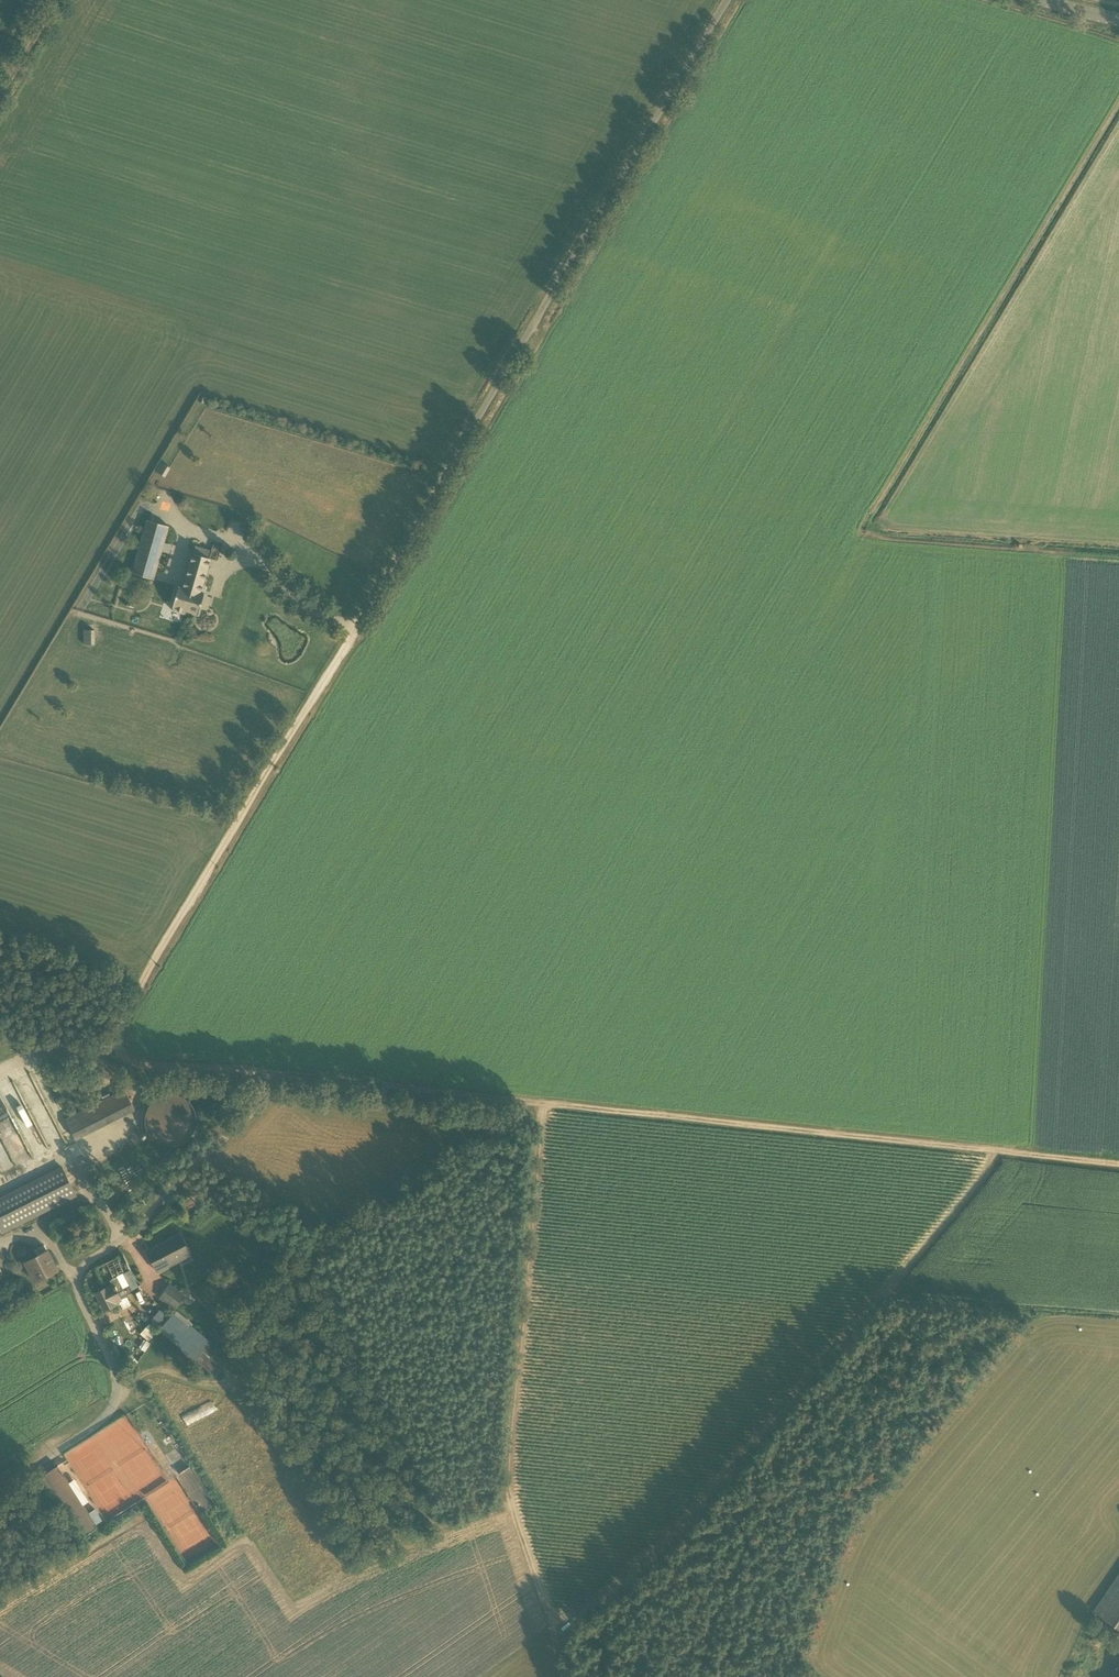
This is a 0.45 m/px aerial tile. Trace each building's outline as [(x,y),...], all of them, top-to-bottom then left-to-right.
[(170,467),(161,462),(156,471),(165,477),(171,467),(170,467)] [(153,579),(168,526),(148,520),(133,573),(153,579)] [(202,592),(212,558),(210,558),(213,550),(196,545),(193,553),(183,587),(180,586),(172,611),(185,614),(186,611),(198,614),(204,593),(202,592)] [(85,629),(85,643),(94,643),(94,629),(85,629)] [(33,1118),(29,1110),(45,1103),(31,1071),(0,1085),(0,1089),(17,1125),(33,1118)] [(64,1120),(74,1140),(134,1109),(124,1090),(64,1120)] [(196,1125),(196,1120),(196,1115),(194,1111),(192,1107),(189,1103),(184,1099),(180,1097),(176,1095),(170,1095),(164,1095),(160,1097),(155,1100),(152,1103),(149,1106),(147,1111),(145,1116),(145,1121),(145,1126),(147,1130),(149,1135),(153,1139),(156,1142),(161,1144),(165,1146),(171,1146),(176,1145),(181,1144),(186,1141),(189,1138),(192,1134),(194,1130),(196,1125)] [(61,1166),(0,1198),(0,1231),(2,1235),(76,1197),(61,1166)] [(124,1203),(115,1192),(106,1199),(115,1210),(124,1203)] [(191,1256),(180,1235),(146,1252),(157,1273),(191,1256)] [(46,1251),(44,1246),(34,1251),(37,1256),(24,1262),(34,1282),(57,1271),(47,1251),(46,1251)] [(138,1288),(123,1255),(95,1268),(103,1285),(109,1282),(110,1284),(104,1288),(104,1289),(95,1293),(104,1310),(122,1301),(121,1300),(126,1297),(123,1291),(124,1291),(122,1289),(128,1285),(135,1299),(139,1297),(137,1292),(142,1290),(141,1287),(138,1288)] [(185,1296),(169,1285),(159,1299),(174,1311),(185,1296)] [(160,1308),(153,1320),(162,1325),(169,1314),(160,1308)] [(215,1378),(231,1360),(191,1326),(189,1327),(192,1324),(177,1311),(173,1315),(172,1314),(171,1315),(158,1330),(215,1378)] [(119,1364),(124,1370),(127,1368),(130,1373),(137,1362),(131,1354),(119,1364)] [(57,1466),(39,1478),(58,1508),(64,1505),(84,1537),(97,1528),(95,1524),(101,1520),(95,1509),(88,1513),(83,1505),(88,1501),(74,1479),(68,1483),(57,1466)] [(193,1466),(179,1473),(189,1493),(203,1486),(193,1466)] [(1093,1612),(1118,1629),(1118,1574),(1093,1612)]
